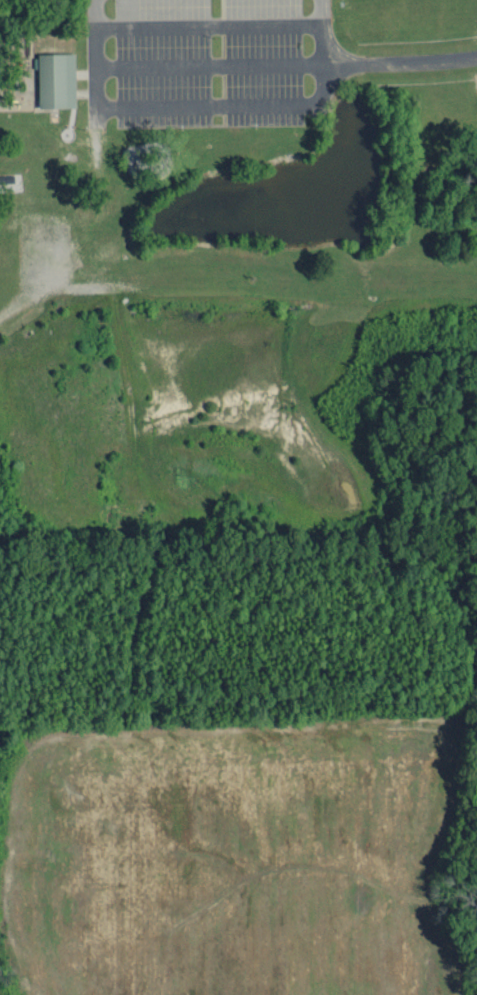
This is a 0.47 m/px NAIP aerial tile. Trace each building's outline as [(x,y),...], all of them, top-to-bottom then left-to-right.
[(39,53),(40,107),(77,106),(76,52),(39,53)]
